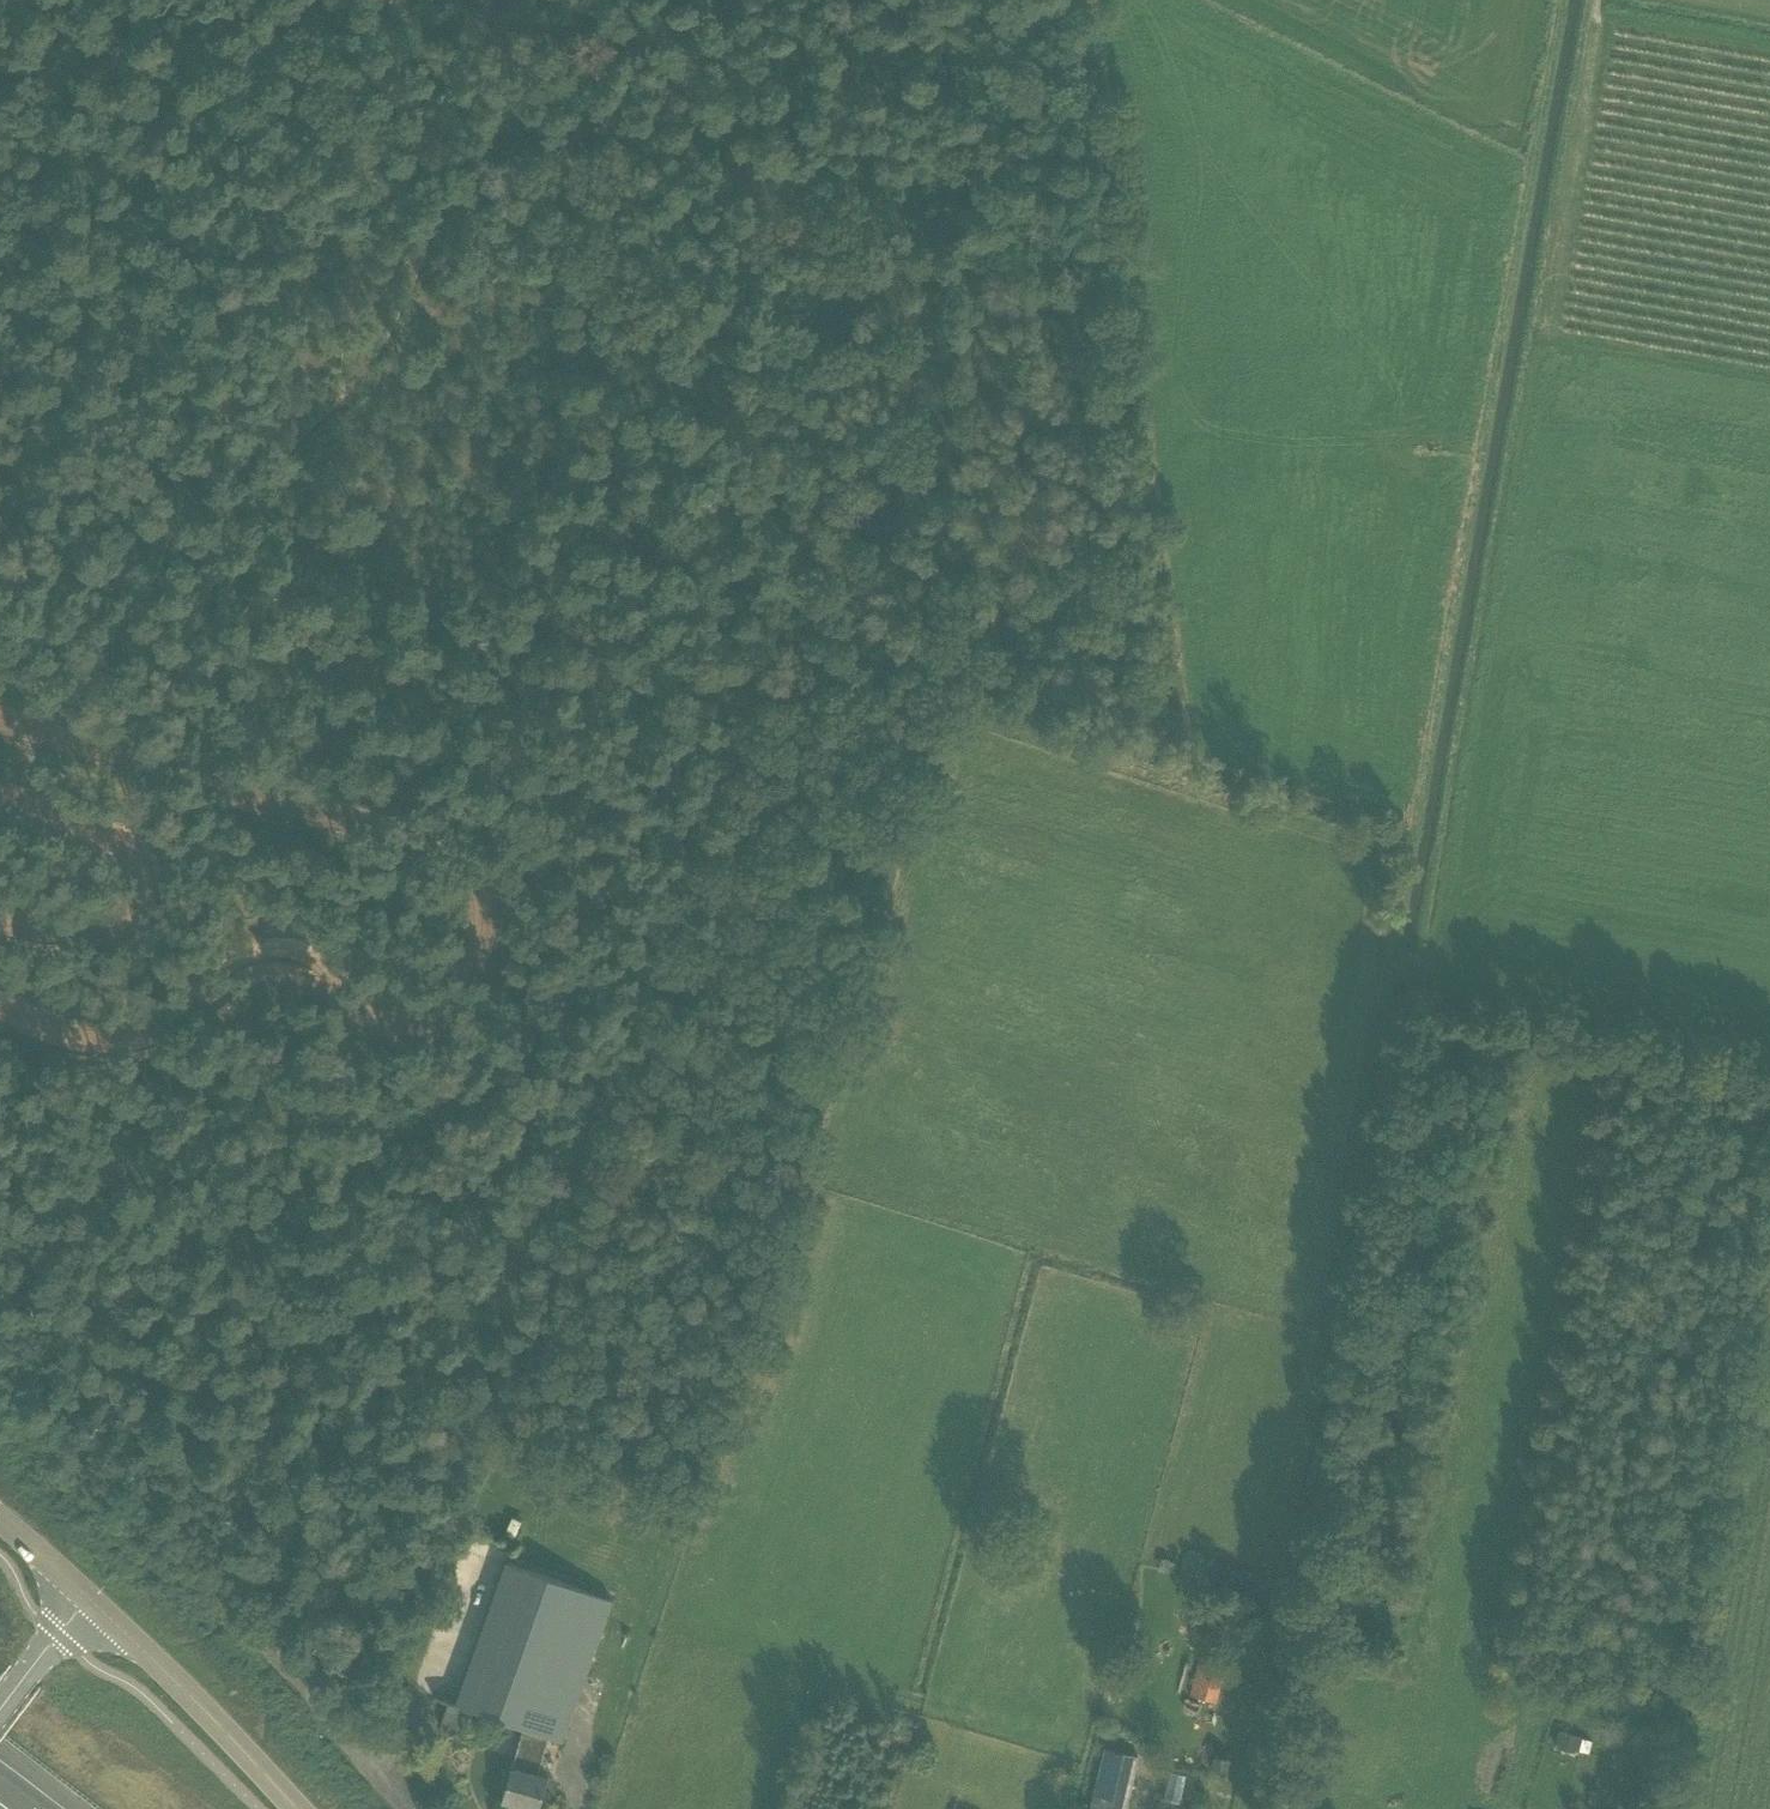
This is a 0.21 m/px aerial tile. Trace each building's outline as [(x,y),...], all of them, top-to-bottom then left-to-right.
[(1442,1036),(1439,1055),(1455,1058),(1458,1039),(1442,1036)] [(472,1710),(523,1729),(513,1766),(512,1766),(502,1800),(534,1808),(540,1808),(549,1776),(538,1773),(548,1736),(562,1741),(612,1599),(506,1566),(458,1705),(472,1710)] [(1205,1661),(1199,1659),(1190,1696),(1217,1703),(1226,1666),(1236,1629),(1209,1622),(1204,1642),(1209,1643),(1205,1661)] [(462,1737),(472,1710),(458,1705),(449,1701),(439,1730),(462,1737)] [(1578,1753),(1579,1751),(1582,1738),(1583,1737),(1559,1730),(1554,1747),(1578,1753)] [(1091,1801),(1089,1808),(1125,1808),(1091,1801)]
